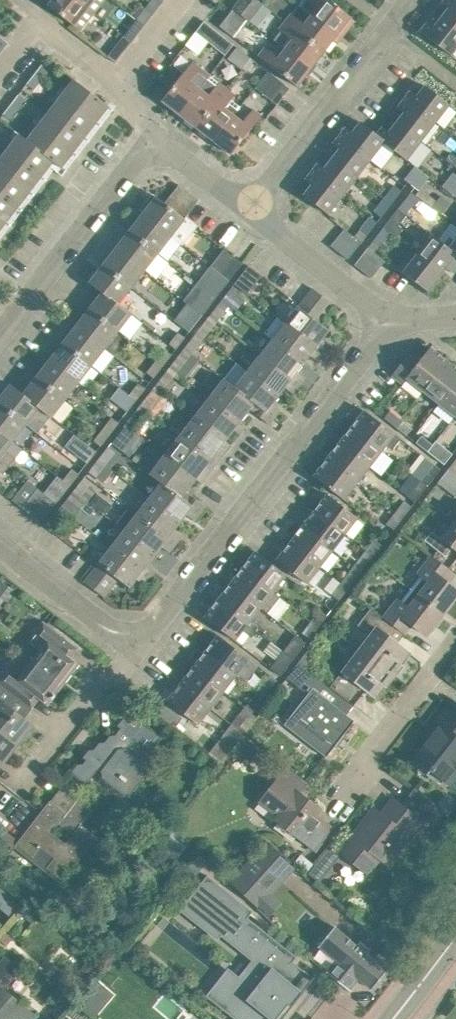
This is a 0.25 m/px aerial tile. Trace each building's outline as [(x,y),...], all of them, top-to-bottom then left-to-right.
[(88,8),(78,0),(45,0),(43,2),(81,31),(95,14),(88,8)] [(88,8),(95,14),(106,0),(78,0),(88,8)] [(258,0),(240,0),(234,8),(247,19),(261,2),(258,0)] [(329,0),(302,0),(300,3),(313,13),(312,14),(338,34),(341,30),(345,33),(355,21),(350,18),(351,17),(329,0)] [(455,0),(445,0),(442,3),(449,8),(441,18),(455,30),(455,1),(455,0)] [(145,25),(154,13),(146,7),(138,19),(145,25)] [(247,19),(234,8),(220,26),(225,30),(228,25),(237,32),(247,19)] [(338,34),(312,14),(304,23),(292,14),(286,21),(325,51),(338,34)] [(441,18),(433,28),(427,23),(420,31),(451,56),(455,50),(455,30),(441,18)] [(136,36),(145,25),(138,19),(128,31),(136,36)] [(225,55),(234,44),(204,21),(196,32),(225,55)] [(325,51),(286,21),(279,30),(282,32),(275,40),(285,48),(311,68),(325,51)] [(115,63),(127,48),(119,42),(108,57),(115,63)] [(255,61),(238,47),(229,58),(246,71),(255,61)] [(311,68),(285,48),(278,58),(265,48),(258,56),(278,72),(297,86),(311,68)] [(179,114),(210,76),(192,62),(162,101),(179,114)] [(34,89),(48,70),(42,65),(27,84),(34,89)] [(290,88),(268,71),(255,88),(277,105),(290,88)] [(196,127),(226,89),(218,83),(210,76),(179,114),(196,127)] [(53,162),(61,168),(108,107),(112,110),(112,111),(113,110),(74,80),(62,96),(27,140),(19,134),(0,159),(0,230),(53,162)] [(449,105),(425,86),(417,96),(410,91),(404,100),(436,123),(449,105)] [(241,106),(231,99),(234,95),(226,89),(196,127),(213,141),(233,115),(241,106)] [(10,119),(25,100),(18,95),(4,114),(10,119)] [(436,123),(404,100),(398,107),(405,112),(396,123),(421,141),(436,123)] [(231,154),(261,116),(253,109),(242,122),(233,115),(213,141),(231,154)] [(376,135),(377,134),(361,122),(352,133),(346,128),(340,135),(371,159),(384,143),(384,142),(376,135)] [(421,141),(396,123),(389,132),(382,127),(377,134),(376,135),(384,142),(384,143),(406,160),(421,141)] [(371,159),(340,135),(333,144),(340,149),(332,159),(357,178),(371,159)] [(357,178),(332,159),(324,169),(318,164),(311,172),(343,196),(357,178)] [(411,186),(421,172),(413,166),(403,180),(411,186)] [(343,196),(311,172),(305,180),(312,185),(304,195),(328,214),(343,196)] [(418,191),(428,178),(421,172),(411,186),(418,191)] [(455,183),(455,175),(453,172),(443,186),(450,191),(455,183)] [(175,211),(189,192),(179,185),(165,203),(175,211)] [(391,204),(401,191),(394,186),(384,199),(391,204)] [(186,217),(199,200),(189,192),(175,211),(185,218),(186,217)] [(175,211),(165,203),(156,196),(153,201),(150,199),(141,210),(144,212),(143,214),(172,237),(179,227),(191,236),(198,226),(186,217),(185,218),(175,211)] [(404,214),(414,201),(407,196),(397,209),(404,214)] [(381,218),(391,204),(384,199),(374,212),(381,218)] [(406,216),(404,214),(397,209),(383,228),(390,234),(396,239),(402,230),(398,227),(406,216)] [(172,237),(143,214),(129,231),(158,254),(172,237)] [(367,237),(377,224),(369,218),(359,231),(367,237)] [(379,246),(390,234),(383,228),(373,241),(379,246)] [(339,253),(353,235),(344,229),(330,246),(339,253)] [(158,254),(129,231),(116,248),(145,270),(158,254)] [(455,256),(443,246),(443,245),(426,233),(420,241),(425,244),(417,255),(441,274),(446,268),(452,273),(455,268),(455,256)] [(348,259),(362,243),(353,235),(339,253),(348,259)] [(453,241),(448,238),(443,245),(443,246),(455,256),(455,237),(453,241)] [(363,272),(377,254),(368,247),(354,265),(363,272)] [(145,270),(116,248),(103,265),(132,288),(145,270)] [(229,281),(243,263),(224,249),(210,267),(229,281)] [(372,278),(384,263),(385,261),(377,254),(363,272),(372,278)] [(441,274),(417,255),(409,265),(404,262),(398,269),(428,291),(441,274)] [(132,288),(103,265),(89,283),(102,293),(102,292),(119,305),(132,288)] [(248,294),(262,276),(249,265),(234,284),(248,294)] [(216,298),(229,281),(210,267),(197,284),(216,298)] [(203,315),(216,298),(197,284),(184,301),(203,315)] [(229,305),(238,293),(231,288),(222,300),(229,305)] [(307,315),(322,296),(312,288),(300,304),(297,307),(307,315)] [(131,315),(118,305),(119,305),(102,292),(102,293),(105,295),(92,312),(118,332),(131,315)] [(317,323),(318,322),(333,304),(322,296),(307,315),(317,323)] [(219,317),(229,305),(222,300),(212,312),(219,317)] [(329,331),(318,322),(317,323),(307,315),(297,307),(285,323),(324,354),(331,346),(323,340),(329,331)] [(193,327),(202,316),(195,311),(186,322),(193,327)] [(118,332),(92,312),(79,329),(105,349),(118,332)] [(324,354),(285,323),(277,317),(265,333),(272,339),(304,364),(310,355),(318,361),(324,354)] [(204,337),(213,325),(206,320),(197,331),(204,337)] [(105,349),(79,329),(66,346),(92,366),(105,349)] [(194,350),(204,337),(197,331),(187,345),(194,350)] [(175,350),(184,339),(178,333),(168,345),(175,350)] [(304,364),(272,339),(260,355),(300,385),(306,378),(298,372),(304,364)] [(92,366),(66,346),(53,363),(79,383),(92,366)] [(422,391),(446,360),(430,348),(418,363),(408,355),(392,375),(402,384),(401,386),(417,398),(422,391)] [(162,366),(171,356),(164,350),(156,361),(162,366)] [(176,372),(186,360),(179,355),(169,367),(176,372)] [(300,385),(260,355),(248,371),(279,396),(285,387),(293,394),(300,385)] [(455,381),(455,368),(446,360),(422,391),(439,403),(455,381)] [(153,379),(162,366),(156,361),(146,373),(153,379)] [(279,396),(248,371),(237,362),(224,379),(235,387),(274,418),(280,410),(273,404),(279,396)] [(79,383),(53,363),(39,380),(65,400),(79,383)] [(162,391),(171,379),(164,374),(155,386),(162,391)] [(274,418),(235,387),(224,379),(209,397),(241,422),(251,409),(258,414),(257,415),(269,424),(274,418)] [(65,400),(39,380),(27,397),(23,394),(23,395),(40,407),(39,408),(51,418),(65,400)] [(455,413),(455,381),(439,403),(454,415),(455,413)] [(23,395),(23,394),(11,384),(0,398),(0,404),(26,424),(39,408),(40,407),(23,395)] [(136,400),(144,390),(137,384),(129,395),(136,400)] [(152,404),(162,391),(155,386),(145,399),(152,404)] [(127,413),(136,400),(129,395),(120,407),(127,413)] [(241,422),(209,397),(194,417),(226,441),(235,430),(240,434),(247,426),(241,422)] [(0,404),(0,431),(13,441),(26,424),(0,404)] [(402,439),(380,423),(365,411),(352,427),(382,450),(386,445),(393,450),(402,439)] [(400,420),(388,411),(383,418),(394,427),(400,420)] [(132,429),(141,417),(135,412),(126,424),(132,429)] [(226,441),(194,417),(179,436),(217,465),(232,445),(226,441)] [(110,435),(118,424),(111,419),(103,429),(110,435)] [(411,428),(400,420),(394,427),(406,435),(411,428)] [(138,434),(132,429),(126,424),(116,437),(129,447),(138,434)] [(382,450),(352,427),(339,443),(369,466),(382,450)] [(100,447),(110,435),(103,429),(93,442),(100,447)] [(13,441),(0,431),(0,459),(8,465),(14,457),(6,451),(13,441)] [(73,435),(66,446),(80,456),(88,446),(73,435)] [(432,444),(421,435),(416,442),(426,451),(432,444)] [(217,465),(179,436),(165,455),(196,479),(205,468),(210,472),(217,465)] [(437,441),(433,445),(432,444),(426,451),(444,464),(452,454),(437,441)] [(369,466),(339,443),(327,459),(357,482),(369,466)] [(96,452),(89,447),(80,459),(87,464),(96,452)] [(104,464),(114,452),(107,447),(98,459),(104,464)] [(186,492),(196,479),(165,455),(149,474),(161,483),(161,481),(201,512),(206,506),(194,497),(193,497),(186,492)] [(95,477),(104,464),(98,459),(88,472),(95,477)] [(357,482),(327,459),(314,476),(344,499),(357,482)] [(433,463),(429,468),(420,479),(428,485),(440,469),(433,463)] [(449,468),(437,483),(455,498),(455,474),(449,468)] [(70,486),(79,475),(71,469),(63,480),(70,486)] [(57,503),(70,486),(63,480),(58,476),(44,494),(57,503)] [(415,501),(428,485),(420,479),(408,496),(415,501)] [(80,497),(89,485),(82,480),(73,491),(80,497)] [(201,512),(161,481),(161,483),(149,498),(180,523),(187,514),(195,521),(201,512)] [(57,503),(44,494),(38,488),(22,508),(41,523),(57,503)] [(86,501),(80,497),(73,491),(63,504),(76,514),(86,501)] [(357,518),(343,507),(327,495),(315,511),(344,534),(357,518)] [(180,523),(149,498),(136,515),(176,545),(182,537),(174,531),(180,523)] [(403,517),(411,506),(404,501),(395,511),(403,517)] [(176,545),(136,515),(128,508),(116,524),(124,530),(155,555),(162,547),(170,553),(176,545)] [(344,534),(315,511),(302,527),(332,550),(344,534)] [(394,529),(403,517),(395,511),(386,523),(394,529)] [(55,530),(65,517),(57,512),(48,524),(55,530)] [(454,521),(440,538),(453,549),(455,551),(455,523),(454,521)] [(332,550),(302,527),(290,543),(320,566),(332,550)] [(155,555),(124,530),(111,547),(151,577),(157,569),(149,563),(155,555)] [(431,545),(438,536),(431,531),(424,540),(431,545)] [(372,556),(382,544),(375,538),(365,551),(372,556)] [(320,566),(290,543),(277,560),(306,583),(320,566)] [(151,577),(111,547),(99,563),(109,571),(119,579),(130,588),(137,579),(145,585),(151,577)] [(286,575),(265,559),(256,551),(243,567),(274,591),(286,575)] [(364,568),(372,556),(365,551),(356,562),(364,568)] [(448,584),(455,574),(432,555),(417,574),(420,577),(411,589),(444,613),(455,598),(455,590),(448,584)] [(94,589),(109,571),(99,563),(84,582),(94,589)] [(274,591),(243,567),(231,583),(261,607),(268,613),(281,597),(274,591)] [(105,597),(119,579),(109,571),(94,589),(105,597)] [(348,589),(357,577),(349,571),(340,583),(348,589)] [(261,607),(231,583),(219,599),(249,623),(261,607)] [(339,600),(348,589),(340,583),(331,594),(339,600)] [(427,635),(444,613),(411,589),(401,601),(398,599),(383,618),(404,634),(412,624),(427,635)] [(258,630),(249,623),(219,599),(205,617),(235,640),(244,629),(253,636),(258,630)] [(410,653),(388,636),(394,628),(403,635),(404,634),(383,618),(370,608),(357,625),(370,635),(359,649),(393,675),(410,653)] [(319,626),(327,615),(320,610),(312,621),(319,626)] [(71,658),(78,650),(79,648),(43,621),(27,642),(39,651),(32,660),(64,685),(80,664),(71,658)] [(310,638),(319,626),(312,621),(303,633),(310,638)] [(249,659),(234,647),(218,635),(206,651),(236,675),(249,659)] [(294,658),(302,647),(306,642),(296,635),(284,650),(294,658)] [(376,697),(393,675),(359,649),(330,687),(354,705),(362,695),(356,690),(360,685),(376,697)] [(281,675),(294,658),(284,650),(271,668),(281,675)] [(236,675),(206,651),(193,668),(223,691),(236,675)] [(305,669),(314,657),(306,651),(297,662),(305,669)] [(64,685),(32,660),(24,671),(11,662),(0,677),(0,684),(17,698),(32,709),(40,699),(48,706),(64,685)] [(347,714),(354,705),(330,687),(305,669),(297,662),(285,678),(307,694),(284,725),(311,745),(326,757),(355,721),(347,714)] [(223,691),(193,668),(181,684),(211,707),(223,691)] [(264,697),(273,685),(266,680),(257,691),(264,697)] [(10,708),(17,698),(0,684),(0,731),(17,745),(32,725),(10,708)] [(211,707),(181,684),(168,701),(183,713),(197,724),(211,707)] [(255,709),(264,697),(257,691),(247,703),(255,709)] [(452,701),(434,724),(440,728),(413,762),(427,773),(431,769),(443,779),(453,766),(455,768),(455,704),(452,701)] [(239,729),(248,717),(241,712),(232,723),(239,729)] [(147,755),(161,737),(131,715),(142,724),(132,736),(127,737),(124,741),(116,734),(116,735),(111,735),(110,735),(105,742),(100,743),(100,742),(95,749),(90,750),(89,750),(83,757),(86,760),(84,763),(78,764),(72,772),(87,783),(98,769),(100,772),(101,778),(124,795),(131,794),(148,772),(147,765),(140,759),(142,756),(147,755)] [(230,741),(239,729),(232,723),(223,735),(230,741)] [(0,731),(0,763),(2,765),(17,745),(0,731)] [(179,732),(173,739),(184,747),(189,740),(179,732)] [(322,810),(297,791),(296,790),(304,781),(288,768),(260,802),(277,816),(275,820),(316,851),(333,828),(320,818),(318,821),(314,819),(322,810)] [(63,881),(97,838),(81,825),(94,809),(78,797),(66,812),(50,800),(16,844),(34,858),(41,848),(55,859),(47,869),(63,881)] [(396,852),(421,820),(393,799),(375,822),(368,816),(340,851),(368,873),(389,846),(396,852)] [(433,825),(443,811),(433,803),(423,817),(433,825)] [(269,843),(234,880),(258,903),(293,866),(269,843)] [(316,869),(310,877),(321,886),(327,878),(316,869)] [(184,905),(253,960),(218,1004),(237,1018),(282,1018),(292,1007),(315,977),(314,976),(313,977),(293,961),(297,956),(247,917),(253,910),(208,874),(184,905)] [(10,918),(20,906),(0,889),(0,910),(10,918)] [(29,907),(22,914),(33,923),(39,916),(29,907)] [(358,977),(372,988),(387,970),(333,926),(318,944),(337,959),(326,971),(348,989),(358,977)] [(4,991),(22,971),(5,956),(0,962),(0,1018),(33,1018),(35,1017),(4,991)] [(98,983),(81,1004),(96,1017),(114,995),(98,983)]
